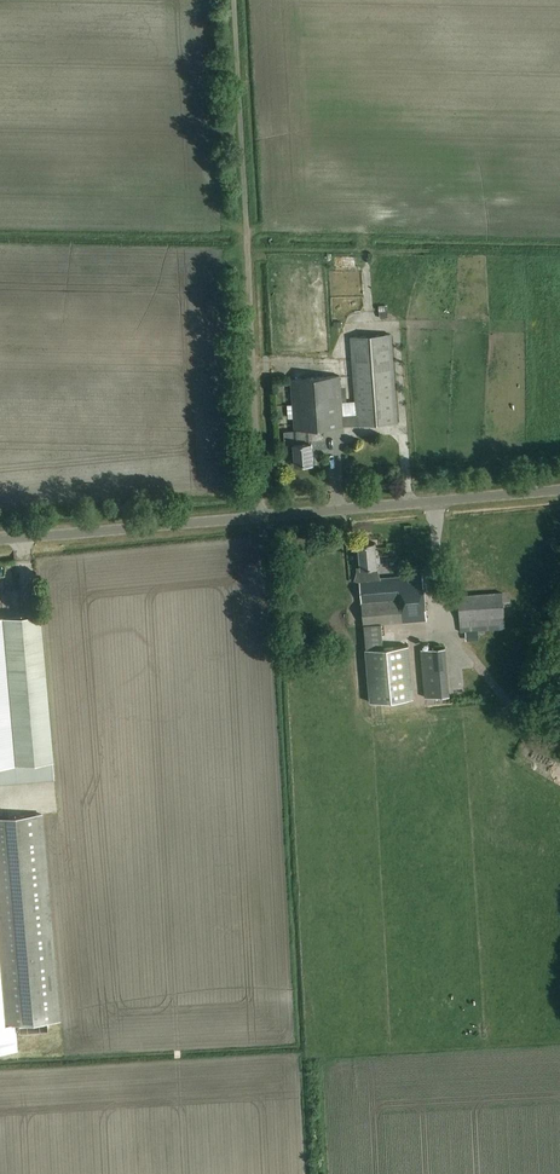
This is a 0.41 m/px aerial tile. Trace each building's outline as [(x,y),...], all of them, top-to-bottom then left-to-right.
[(360,278),(348,278),(348,290),(352,290),(352,302),(361,302),(360,278)] [(388,305),(379,305),(380,318),(388,318),(388,305)] [(397,422),(391,334),(352,337),(356,402),(342,403),(340,375),(291,379),(295,430),(296,430),(297,444),(294,444),(295,465),(313,464),(312,442),(310,443),(309,429),(343,426),(343,425),(358,424),(358,425),(397,422)] [(284,381),(275,381),(275,391),(285,391),(284,385),(289,385),(289,381),(284,381)] [(357,570),(354,580),(360,582),(363,625),(364,626),(370,702),(414,699),(409,645),(384,648),(382,624),(426,620),(422,575),(377,579),(374,543),(359,545),(361,566),(357,567),(357,570)] [(503,593),(458,596),(461,632),(505,629),(503,593)] [(13,764),(51,760),(38,615),(0,619),(0,765),(13,764)] [(477,634),(465,635),(465,645),(477,644),(477,634)] [(446,647),(421,649),(425,698),(450,695),(446,647)] [(548,774),(554,763),(524,746),(517,758),(548,774)] [(0,817),(0,1051),(16,1049),(14,1024),(59,1020),(41,814),(0,817)]
